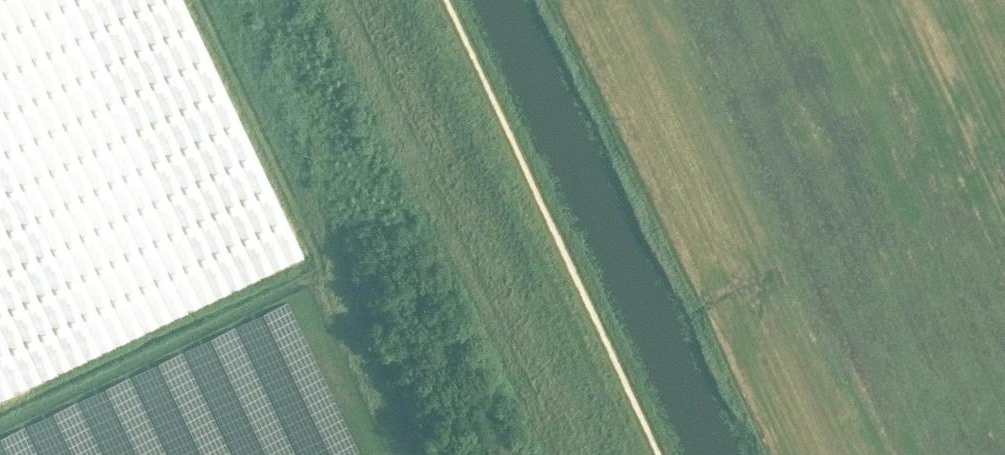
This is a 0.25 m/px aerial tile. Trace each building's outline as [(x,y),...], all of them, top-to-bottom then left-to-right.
[(304,249),(186,0),(0,0),(0,393),(304,249)]
